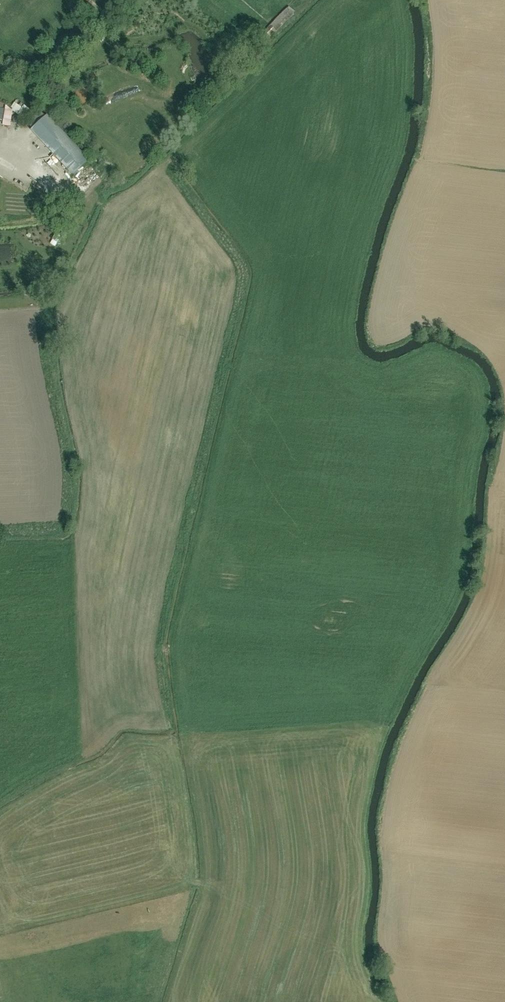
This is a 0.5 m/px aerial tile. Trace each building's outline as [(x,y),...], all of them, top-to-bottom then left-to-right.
[(276,25),(282,30),(298,12),(292,6),(276,25)] [(2,113),(0,116),(0,119),(7,123),(15,110),(0,101),(0,112),(2,113)] [(17,102),(13,108),(27,117),(31,111),(17,102)] [(83,169),(40,119),(24,133),(67,183),(83,169)]
